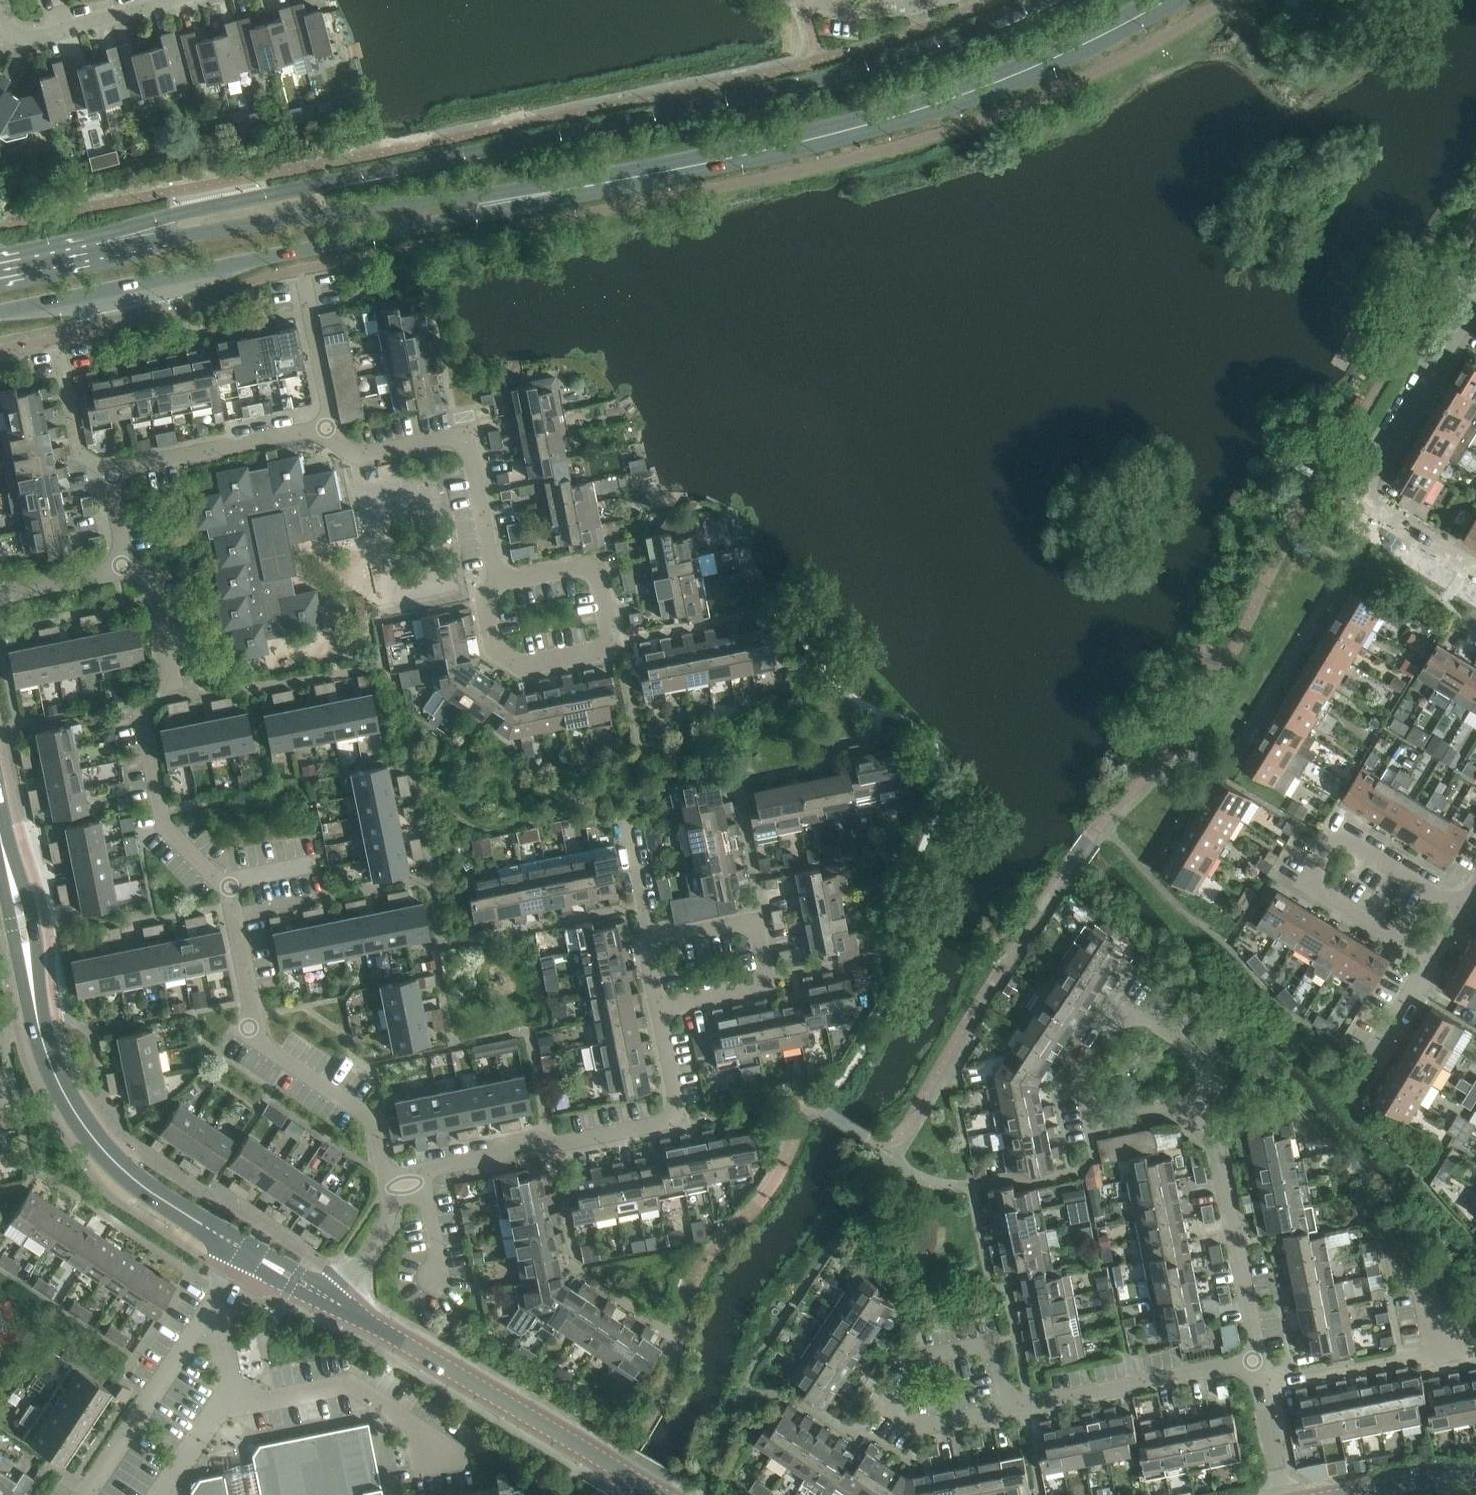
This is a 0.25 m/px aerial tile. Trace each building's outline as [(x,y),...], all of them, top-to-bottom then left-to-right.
[(303,3),(291,6),(303,55),(307,71),(319,68),(316,56),(332,52),(321,10),(306,14),(303,3)] [(278,9),(281,20),(266,24),(277,66),(292,62),(291,58),(303,55),(291,6),(278,9)] [(251,28),(248,17),(236,20),(249,70),(261,66),(262,70),(277,66),(266,24),(251,28)] [(224,23),(227,34),(213,38),(224,80),(238,76),(237,73),(249,70),(236,20),(224,23)] [(206,80),(207,84),(224,80),(213,38),(197,42),(194,31),(181,34),(194,83),(206,80)] [(160,35),(163,46),(148,50),(158,91),(174,87),(174,84),(185,81),(173,32),(160,35)] [(133,54),(130,43),(118,46),(130,95),(142,92),(142,96),(158,91),(148,50),(133,54)] [(106,49),(109,60),(93,64),(104,105),(120,101),(119,98),(130,95),(118,46),(106,49)] [(78,68),(76,57),(64,60),(76,109),(87,106),(88,110),(104,105),(93,64),(78,68)] [(39,78),(43,96),(44,96),(50,119),(51,119),(66,115),(65,112),(76,109),(64,60),(51,63),(54,74),(39,78)] [(4,89),(10,80),(0,74),(0,129),(2,126),(1,126),(15,101),(16,102),(18,98),(4,89)] [(16,103),(16,102),(15,101),(1,126),(2,126),(8,130),(9,135),(52,124),(51,119),(50,119),(44,96),(43,96),(16,103)] [(331,101),(317,104),(320,117),(334,114),(331,101)] [(307,106),(289,109),(292,122),(310,119),(307,106)] [(220,125),(223,137),(236,134),(233,122),(220,125)] [(197,130),(179,135),(181,145),(200,141),(197,130)] [(142,141),(130,144),(133,155),(145,152),(142,141)] [(117,150),(105,153),(108,166),(120,163),(117,150)] [(415,295),(373,303),(374,311),(381,310),(409,304),(416,303),(415,295)] [(423,310),(411,312),(409,304),(381,310),(374,311),(378,331),(401,327),(403,335),(427,330),(423,310)] [(297,371),(305,369),(296,325),(276,330),(281,354),(273,356),(277,379),(298,375),(297,371)] [(427,330),(403,335),(401,327),(378,331),(382,351),(405,347),(407,355),(431,350),(427,330)] [(346,328),(323,333),(325,345),(349,340),(346,328)] [(281,354),(276,330),(256,334),(261,358),(253,360),(257,383),(277,379),(273,356),(281,354)] [(236,379),(237,387),(257,383),(253,360),(261,358),(256,334),(236,338),(241,362),(233,364),(236,379)] [(215,342),(218,354),(210,355),(210,359),(211,358),(216,383),(218,383),(236,379),(233,364),(241,362),(236,338),(215,342)] [(349,340),(325,345),(327,356),(351,351),(349,340)] [(405,347),(382,351),(386,371),(394,370),(409,367),(411,375),(435,370),(431,350),(407,355),(405,347)] [(198,361),(196,350),(186,352),(188,363),(191,362),(195,386),(187,387),(192,411),(213,407),(211,399),(208,385),(210,385),(216,383),(211,358),(210,359),(198,361)] [(351,351),(327,356),(330,367),(353,362),(351,351)] [(166,356),(168,367),(171,367),(175,390),(167,392),(172,415),(192,411),(187,387),(195,386),(191,362),(188,363),(178,365),(176,354),(166,356)] [(146,360),(148,371),(151,371),(155,394),(147,396),(152,419),(172,415),(167,392),(175,390),(171,367),(168,367),(158,369),(156,358),(146,360)] [(1453,384),(1453,385),(1475,400),(1475,366),(1468,361),(1453,384)] [(126,364),(128,375),(131,375),(135,398),(127,400),(130,415),(132,423),(152,419),(147,396),(155,394),(151,371),(148,371),(138,373),(136,362),(126,364)] [(353,362),(330,367),(332,378),(355,373),(353,362)] [(106,368),(108,379),(111,379),(115,402),(107,404),(110,419),(130,415),(127,400),(135,398),(131,375),(128,375),(118,377),(116,366),(106,368)] [(394,370),(386,371),(390,392),(413,387),(415,395),(439,390),(435,370),(411,375),(409,367),(394,370)] [(92,394),(84,396),(92,432),(112,428),(110,419),(107,404),(115,402),(111,379),(108,379),(98,381),(96,370),(86,372),(89,384),(90,384),(92,394)] [(355,373),(332,378),(334,389),(358,384),(355,373)] [(86,375),(77,377),(79,387),(88,385),(86,375)] [(535,385),(510,389),(515,412),(530,409),(532,417),(564,411),(559,388),(557,389),(555,378),(535,382),(535,385)] [(210,385),(208,385),(211,399),(213,407),(214,412),(223,410),(218,383),(216,383),(210,385)] [(1451,383),(1439,403),(1471,422),(1475,415),(1475,400),(1453,385),(1453,384),(1451,383)] [(0,390),(0,392),(4,410),(18,407),(20,416),(43,411),(43,409),(41,398),(52,396),(50,386),(38,389),(38,390),(28,392),(26,384),(0,390)] [(358,384),(334,389),(336,400),(360,396),(358,384)] [(419,416),(444,411),(439,390),(415,395),(413,387),(390,392),(395,412),(417,407),(419,416)] [(492,393),(480,396),(482,402),(482,405),(494,403),(492,393)] [(291,396),(281,398),(284,410),(293,408),(291,396)] [(360,396),(336,400),(339,412),(362,407),(360,396)] [(273,412),(271,400),(261,402),(264,414),(273,412)] [(1471,422),(1439,403),(1428,421),(1469,446),(1475,435),(1475,425),(1471,422)] [(251,404),(241,406),(244,418),(253,416),(251,404)] [(54,406),(43,409),(43,411),(20,416),(18,407),(4,410),(8,430),(22,427),(24,435),(47,431),(47,428),(45,418),(56,416),(54,406)] [(341,423),(343,422),(364,418),(362,407),(339,412),(341,423)] [(561,435),(568,434),(564,411),(532,417),(530,409),(515,412),(519,435),(535,432),(537,440),(561,435)] [(215,423),(224,422),(225,421),(223,410),(214,412),(213,412),(215,423)] [(1417,440),(1449,459),(1458,464),(1469,446),(1428,421),(1417,440)] [(202,423),(196,424),(199,435),(209,433),(208,427),(202,423)] [(0,432),(0,435),(3,452),(26,447),(28,455),(51,451),(51,448),(49,438),(60,436),(58,426),(47,428),(47,431),(24,435),(22,427),(8,430),(0,432)] [(499,429),(488,432),(489,441),(501,438),(499,429)] [(537,440),(535,432),(519,435),(524,457),(539,454),(541,462),(565,457),(561,435),(537,440)] [(150,438),(136,441),(138,451),(152,448),(150,438)] [(491,450),(503,447),(501,438),(489,441),(491,450)] [(1438,477),(1449,459),(1417,440),(1405,459),(1407,460),(1408,459),(1438,477)] [(26,447),(3,452),(7,472),(16,470),(30,467),(32,475),(55,471),(55,468),(53,458),(64,456),(62,446),(51,448),(51,451),(28,455),(26,447)] [(278,459),(275,447),(265,449),(266,456),(267,462),(278,459)] [(541,483),(544,483),(544,482),(569,477),(565,457),(541,462),(539,454),(524,457),(528,478),(540,475),(541,483)] [(221,492),(189,498),(196,530),(207,528),(209,538),(214,537),(220,567),(215,568),(221,598),(215,599),(221,631),(232,629),(238,660),(265,654),(269,653),(267,639),(313,630),(313,629),(323,627),(318,601),(319,601),(316,590),(295,594),(291,575),(296,574),(290,543),(315,538),(314,534),(328,532),(330,541),(357,535),(352,508),(341,510),(339,501),(333,470),(302,476),(298,455),(278,459),(267,462),(268,467),(249,471),(248,465),(217,472),(221,492)] [(1423,502),(1438,477),(1408,459),(1407,460),(1393,483),(1406,492),(1399,503),(1424,518),(1431,507),(1423,502)] [(66,466),(55,468),(55,471),(32,475),(30,467),(16,470),(20,490),(34,487),(36,495),(59,491),(57,478),(68,476),(66,466)] [(651,467),(638,472),(640,479),(653,475),(651,467)] [(507,472),(496,474),(498,484),(509,481),(507,472)] [(569,477),(544,482),(544,483),(548,502),(572,498),(573,506),(596,501),(592,481),(571,485),(569,477)] [(34,487),(20,490),(24,510),(38,507),(40,515),(63,511),(59,491),(36,495),(34,487)] [(511,489),(500,491),(501,500),(513,498),(511,489)] [(91,495),(80,498),(82,507),(93,504),(91,495)] [(596,501),(573,506),(572,498),(548,502),(553,524),(576,520),(578,528),(601,524),(596,501)] [(84,516),(95,514),(93,504),(82,507),(84,516)] [(24,510),(28,530),(42,527),(44,535),(68,531),(63,511),(40,515),(38,507),(24,510)] [(676,521),(677,530),(669,532),(644,537),(648,557),(673,552),(674,560),(697,556),(693,536),(700,535),(697,516),(675,521),(676,521)] [(668,516),(661,526),(669,532),(677,530),(676,521),(668,516)] [(1464,539),(1475,547),(1475,519),(1464,539)] [(568,543),(570,551),(605,544),(601,524),(578,528),(576,520),(553,524),(557,545),(568,543)] [(518,522),(506,524),(508,534),(519,531),(518,522)] [(48,556),(72,551),(68,531),(44,535),(42,527),(28,530),(19,531),(24,552),(46,548),(48,556)] [(510,543),(521,540),(519,531),(508,534),(510,543)] [(101,545),(100,536),(88,538),(90,548),(101,545)] [(626,540),(614,543),(616,552),(628,550),(626,540)] [(697,556),(674,560),(673,552),(648,557),(652,577),(677,572),(678,580),(701,576),(697,556)] [(632,572),(621,574),(622,583),(634,581),(632,572)] [(682,600),(705,596),(701,576),(678,580),(677,572),(652,577),(656,597),(681,592),(682,600)] [(624,592),(636,590),(634,581),(622,583),(624,592)] [(1383,610),(1351,590),(1340,609),(1372,628),(1383,610)] [(674,623),(710,616),(705,596),(682,600),(681,592),(656,597),(661,618),(673,615),(674,623)] [(123,608),(125,617),(135,615),(133,606),(123,608)] [(1329,626),(1362,646),(1372,628),(1340,609),(1329,626)] [(463,626),(473,623),(472,614),(460,616),(461,618),(450,620),(448,611),(421,617),(425,637),(440,634),(442,643),(465,638),(463,626)] [(640,612),(629,614),(631,624),(642,621),(640,612)] [(102,621),(100,613),(90,615),(92,623),(102,621)] [(80,617),(82,625),(92,623),(90,615),(80,617)] [(772,652),(781,650),(776,626),(761,629),(759,619),(749,621),(751,631),(753,631),(758,654),(750,656),(753,672),(776,667),(772,652)] [(392,622),(382,624),(383,635),(394,633),(392,622)] [(738,634),(736,623),(726,625),(729,636),(731,635),(736,659),(727,660),(731,676),(753,672),(750,656),(758,654),(753,631),(751,631),(738,634)] [(60,634),(59,625),(48,627),(50,636),(60,634)] [(144,659),(137,626),(115,630),(122,664),(144,659)] [(1318,643),(1351,663),(1362,646),(1329,626),(1318,643)] [(38,629),(40,638),(50,636),(48,627),(38,629)] [(729,636),(716,638),(714,628),(704,630),(706,640),(709,640),(713,663),(705,665),(708,681),(731,676),(727,660),(736,659),(731,635),(729,636)] [(122,664),(115,630),(94,634),(101,668),(122,664)] [(682,634),(684,645),(686,644),(691,668),(683,669),(686,685),(708,681),(705,665),(713,663),(709,640),(706,640),(694,643),(691,632),(682,634)] [(1413,633),(1406,644),(1424,656),(1431,644),(1413,633)] [(7,645),(17,643),(15,634),(5,636),(7,645)] [(73,639),(80,672),(101,668),(94,634),(73,639)] [(425,637),(418,639),(422,658),(417,659),(419,668),(431,666),(469,658),(465,638),(442,643),(440,634),(425,637)] [(671,647),(669,637),(659,639),(661,649),(664,649),(668,672),(660,674),(663,690),(686,685),(683,669),(691,668),(686,644),(684,645),(671,647)] [(52,643),(58,676),(80,672),(73,639),(52,643)] [(664,649),(661,649),(651,651),(649,641),(639,643),(642,654),(643,654),(645,664),(637,666),(643,694),(663,690),(660,674),(668,672),(664,649)] [(30,647),(37,681),(58,676),(52,643),(30,647)] [(1308,661),(1340,681),(1351,663),(1318,643),(1308,661)] [(1438,643),(1418,676),(1436,687),(1456,655),(1438,643)] [(8,652),(15,685),(37,681),(30,647),(8,652)] [(1456,655),(1436,687),(1454,698),(1474,665),(1456,655)] [(1411,676),(1419,663),(1409,657),(1401,670),(1411,676)] [(435,688),(446,695),(448,697),(456,684),(463,689),(476,669),(471,665),(469,658),(431,666),(435,688)] [(1297,679),(1329,699),(1340,681),(1308,661),(1297,679)] [(1454,698),(1471,709),(1475,701),(1475,667),(1474,665),(1454,698)] [(418,668),(401,672),(403,683),(414,680),(414,684),(421,683),(418,668)] [(607,701),(615,700),(611,676),(595,679),(593,668),(583,670),(586,681),(588,681),(592,704),(584,706),(587,720),(589,729),(612,725),(607,701)] [(446,695),(438,706),(447,711),(454,701),(465,708),(473,695),(480,700),(493,680),(476,669),(463,689),(456,684),(448,697),(446,695)] [(588,681),(586,681),(573,684),(571,673),(561,675),(563,686),(566,685),(570,708),(562,710),(565,725),(587,720),(584,706),(592,704),(588,681)] [(368,674),(366,675),(357,676),(359,687),(370,685),(368,674)] [(1396,675),(1390,685),(1401,692),(1407,682),(1396,675)] [(1360,683),(1349,676),(1344,683),(1356,690),(1360,683)] [(566,685),(563,686),(551,688),(549,677),(539,679),(541,690),(543,690),(548,713),(539,715),(542,730),(565,725),(562,710),(570,708),(566,685)] [(1329,710),(1324,707),(1329,699),(1297,679),(1286,697),(1318,717),(1322,719),(1334,726),(1338,719),(1327,712),(1329,710)] [(493,680),(480,700),(473,695),(465,708),(489,724),(510,691),(493,680)] [(336,691),(334,681),(324,683),(326,693),(336,691)] [(314,685),(316,695),(326,693),(324,683),(314,685)] [(1340,690),(1351,697),(1356,690),(1344,683),(1340,690)] [(294,699),(292,689),(282,691),(284,702),(294,699)] [(520,734),(523,747),(532,745),(530,732),(542,730),(539,715),(548,713),(543,690),(541,690),(523,694),(528,717),(520,719),(522,733),(520,734)] [(272,693),(274,704),(284,702),(282,691),(272,693)] [(508,736),(520,734),(522,733),(520,719),(528,717),(523,694),(516,695),(510,691),(489,724),(508,736)] [(379,728),(372,694),(349,698),(356,733),(379,728)] [(233,707),(231,697),(221,699),(223,709),(233,707)] [(1286,697),(1275,714),(1308,734),(1318,717),(1286,697)] [(328,703),(335,737),(356,733),(349,698),(328,703)] [(189,710),(187,699),(177,701),(179,712),(189,710)] [(210,701),(213,711),(223,709),(221,699),(210,701)] [(167,704),(169,714),(179,712),(177,701),(167,704)] [(1452,718),(1459,706),(1451,702),(1445,713),(1452,718)] [(307,707),(314,741),(335,737),(328,703),(307,707)] [(286,711),(293,746),(314,741),(307,707),(286,711)] [(264,716),(271,750),(293,746),(286,711),(264,716)] [(95,713),(80,716),(82,724),(97,721),(95,713)] [(254,747),(247,713),(224,717),(231,752),(254,747)] [(1275,714),(1264,731),(1312,760),(1313,761),(1317,754),(1309,749),(1316,739),(1308,734),(1275,714)] [(203,722),(210,756),(231,752),(224,717),(203,722)] [(1411,727),(1396,718),(1391,727),(1405,736),(1411,727)] [(1322,719),(1318,726),(1329,733),(1333,728),(1334,726),(1322,719)] [(182,726),(189,760),(210,756),(203,722),(182,726)] [(70,725),(37,732),(41,754),(75,748),(70,725)] [(657,725),(648,726),(649,735),(658,734),(657,725)] [(160,730),(167,765),(189,760),(182,726),(160,730)] [(107,729),(104,736),(105,741),(116,739),(114,728),(107,729)] [(1264,731),(1254,749),(1286,769),(1297,775),(1301,778),(1312,760),(1264,731)] [(1441,758),(1450,743),(1435,734),(1426,749),(1441,758)] [(872,741),(874,752),(877,752),(881,775),(873,777),(878,799),(902,794),(900,787),(897,772),(905,770),(901,747),(884,750),(882,739),(872,741)] [(846,769),(847,771),(847,772),(848,772),(854,804),(878,799),(873,777),(881,775),(877,752),(874,752),(861,755),(858,744),(849,746),(851,757),(853,757),(855,767),(846,769)] [(28,746),(19,748),(21,758),(30,756),(28,746)] [(596,747),(596,760),(606,761),(607,747),(596,747)] [(1442,760),(1454,768),(1463,754),(1450,747),(1442,760)] [(75,748),(41,754),(45,775),(79,769),(75,748)] [(109,749),(106,754),(109,760),(115,759),(118,754),(115,749),(109,749)] [(1254,749),(1243,767),(1285,793),(1297,775),(1286,769),(1254,749)] [(1365,763),(1373,768),(1380,756),(1372,751),(1365,763)] [(23,768),(32,766),(30,756),(21,758),(23,768)] [(1463,771),(1474,778),(1475,779),(1475,777),(1475,766),(1469,762),(1467,764),(1463,771)] [(314,764),(302,767),(304,775),(316,772),(314,764)] [(386,766),(352,773),(356,795),(391,788),(386,766)] [(1363,767),(1343,799),(1361,810),(1381,778),(1363,767)] [(79,769),(45,775),(50,797),(83,790),(79,769)] [(1401,769),(1394,780),(1401,784),(1408,773),(1401,769)] [(122,770),(107,773),(110,783),(124,780),(122,770)] [(730,790),(728,780),(717,783),(717,785),(706,787),(703,770),(675,776),(681,804),(697,801),(698,810),(722,805),(721,803),(719,792),(730,790)] [(848,772),(847,772),(847,771),(824,776),(829,800),(821,802),(824,818),(855,811),(854,804),(848,772)] [(1408,789),(1415,778),(1408,773),(1401,784),(1408,789)] [(407,774),(397,776),(399,786),(409,784),(407,774)] [(829,800),(824,776),(800,781),(805,805),(797,807),(800,822),(824,818),(821,802),(829,800)] [(1381,778),(1361,810),(1379,821),(1398,789),(1381,778)] [(1252,799),(1219,779),(1207,798),(1240,819),(1252,799)] [(805,805),(800,781),(777,785),(782,810),(774,811),(778,834),(802,829),(800,822),(797,807),(805,805)] [(401,796),(411,794),(409,784),(399,786),(401,796)] [(753,790),(756,804),(747,806),(754,839),(778,834),(774,811),(782,810),(777,785),(753,790)] [(1449,785),(1443,795),(1450,799),(1456,789),(1449,785)] [(391,788),(356,795),(360,816),(395,809),(391,788)] [(36,789),(28,790),(30,801),(38,799),(36,789)] [(1398,789),(1379,821),(1396,832),(1416,799),(1398,789)] [(54,819),(88,812),(83,790),(50,797),(54,819)] [(1436,790),(1429,801),(1436,806),(1443,794),(1436,790)] [(1443,810),(1450,799),(1443,795),(1443,794),(1436,806),(1443,810)] [(127,796),(117,798),(119,812),(129,809),(127,796)] [(1195,817),(1229,837),(1240,819),(1207,798),(1195,817)] [(32,811),(41,809),(38,799),(30,801),(32,811)] [(1416,799),(1396,832),(1413,842),(1433,810),(1416,799)] [(732,800),(721,803),(722,805),(698,810),(697,801),(681,804),(685,827),(701,824),(703,832),(726,827),(726,825),(723,812),(734,810),(732,800)] [(1290,812),(1301,818),(1308,807),(1297,801),(1290,812)] [(413,805),(403,807),(405,818),(415,816),(413,805)] [(395,809),(360,816),(365,837),(399,830),(395,809)] [(1433,810),(1413,842),(1431,853),(1451,820),(1433,810)] [(1463,823),(1472,828),(1475,820),(1475,815),(1470,811),(1463,823)] [(593,815),(585,816),(587,826),(595,825),(593,815)] [(585,816),(577,818),(578,827),(587,826),(585,816)] [(1184,835),(1218,855),(1229,837),(1195,817),(1184,835)] [(1283,817),(1278,824),(1284,827),(1282,830),(1292,835),(1297,826),(1283,817)] [(99,820),(66,827),(70,849),(104,842),(99,820)] [(656,820),(645,822),(647,834),(659,832),(656,820)] [(1449,864),(1469,832),(1451,820),(1431,853),(1449,864)] [(560,822),(549,824),(551,831),(561,829),(560,822)] [(738,833),(736,823),(726,825),(726,827),(703,832),(701,824),(685,827),(679,828),(684,850),(690,849),(706,846),(707,854),(731,850),(730,847),(728,835),(738,833)] [(525,829),(516,831),(519,844),(527,842),(525,829)] [(399,830),(365,837),(369,858),(403,851),(399,830)] [(651,852),(662,849),(659,832),(647,834),(651,852)] [(1173,853),(1206,874),(1218,855),(1184,835),(1173,853)] [(420,838),(410,840),(412,850),(422,848),(420,838)] [(488,838),(471,842),(474,852),(490,848),(488,838)] [(57,841),(49,842),(51,853),(59,851),(57,841)] [(104,842),(70,849),(75,870),(108,863),(104,842)] [(839,843),(829,845),(832,858),(841,856),(839,843)] [(620,903),(617,892),(616,892),(611,870),(619,868),(615,845),(591,850),(595,873),(587,874),(592,898),(594,897),(608,894),(610,905),(620,903)] [(743,855),(741,845),(730,847),(731,850),(707,854),(706,846),(690,849),(694,872),(710,869),(712,877),(735,872),(735,870),(732,857),(743,855)] [(818,860),(815,847),(806,849),(808,862),(818,860)] [(414,860),(424,858),(422,848),(412,850),(414,860)] [(568,902),(570,902),(584,899),(586,910),(596,908),(594,897),(592,898),(587,874),(595,873),(591,850),(567,855),(572,877),(563,879),(568,902)] [(1279,856),(1270,850),(1265,859),(1274,864),(1279,856)] [(53,863),(61,861),(59,851),(51,853),(53,863)] [(373,881),(408,874),(403,851),(369,858),(373,881)] [(782,854),(785,867),(794,865),(792,852),(782,854)] [(1161,873),(1194,893),(1206,874),(1173,853),(1161,873)] [(544,907),(547,907),(561,904),(563,915),(572,913),(570,902),(568,902),(563,879),(572,877),(567,855),(544,860),(548,882),(540,884),(544,907)] [(768,857),(758,859),(761,872),(770,870),(768,857)] [(1259,867),(1269,873),(1274,864),(1265,859),(1259,867)] [(521,912),(523,911),(537,909),(539,919),(549,917),(547,907),(544,907),(540,884),(548,882),(544,860),(520,864),(525,887),(516,888),(521,912)] [(108,863),(75,870),(79,891),(112,885),(108,863)] [(500,916),(513,913),(516,924),(525,922),(523,911),(521,912),(516,888),(525,887),(520,864),(496,869),(498,876),(501,892),(493,893),(497,917),(500,916)] [(839,865),(818,869),(820,877),(840,873),(839,865)] [(694,872),(686,873),(691,896),(692,895),(699,894),(699,895),(703,894),(715,891),(717,900),(733,896),(740,895),(737,880),(747,877),(745,868),(735,870),(735,872),(712,877),(710,869),(694,872)] [(840,873),(820,877),(818,869),(794,874),(798,894),(822,889),(824,897),(839,894),(847,893),(843,872),(840,873)] [(477,896),(469,898),(474,921),(490,918),(492,929),(502,927),(500,916),(497,917),(493,893),(501,892),(498,876),(474,881),(477,896)] [(668,877),(657,879),(659,890),(671,888),(668,877)] [(766,889),(777,887),(775,877),(764,880),(766,889)] [(66,883),(57,885),(59,895),(68,893),(66,883)] [(83,914),(117,907),(112,885),(79,891),(83,914)] [(1268,885),(1259,900),(1269,906),(1278,891),(1268,885)] [(1257,893),(1247,887),(1242,896),(1251,901),(1257,893)] [(822,889),(798,894),(802,914),(826,909),(828,917),(844,914),(839,894),(824,897),(822,889)] [(410,900),(408,890),(398,892),(400,902),(410,900)] [(703,894),(708,917),(720,915),(717,900),(715,891),(703,894)] [(1278,891),(1269,906),(1259,900),(1246,922),(1255,928),(1258,925),(1277,937),(1297,903),(1278,891)] [(387,894),(389,904),(400,902),(398,892),(387,894)] [(61,905),(70,904),(68,893),(59,895),(61,905)] [(699,895),(699,894),(692,895),(697,920),(708,917),(703,894),(699,895)] [(697,920),(692,895),(691,896),(681,898),(686,922),(697,920)] [(733,896),(717,900),(720,915),(736,912),(733,896)] [(1237,904),(1246,910),(1251,901),(1242,896),(1237,904)] [(367,909),(365,898),(355,900),(357,911),(367,909)] [(669,900),(674,924),(686,922),(681,898),(669,900)] [(345,902),(347,913),(357,911),(355,900),(345,902)] [(429,937),(423,903),(401,908),(407,941),(429,937)] [(1297,903),(1277,937),(1295,948),(1316,914),(1297,903)] [(325,916),(323,907),(313,909),(314,918),(325,916)] [(379,912),(386,945),(407,941),(401,908),(379,912)] [(303,911),(304,920),(314,918),(313,909),(303,911)] [(772,920),(784,918),(782,909),(770,911),(772,920)] [(828,917),(826,909),(802,914),(806,934),(830,929),(832,937),(848,934),(844,914),(828,917)] [(386,945),(379,912),(358,916),(365,950),(386,945)] [(1316,914),(1295,948),(1314,959),(1334,926),(1316,914)] [(207,925),(205,915),(195,917),(197,927),(207,925)] [(280,916),(269,918),(271,927),(281,925),(280,916)] [(337,920),(344,954),(365,950),(358,916),(337,920)] [(185,919),(187,929),(197,927),(195,917),(185,919)] [(784,918),(772,920),(774,929),(785,927),(784,918)] [(617,933),(628,931),(626,921),(615,923),(615,925),(607,927),(605,919),(575,925),(580,949),(596,946),(597,954),(620,949),(620,947),(617,933)] [(1106,919),(1100,926),(1111,935),(1117,928),(1106,919)] [(344,954),(337,920),(316,925),(322,958),(344,954)] [(165,934),(163,923),(152,925),(155,936),(165,934)] [(1110,975),(1111,973),(1117,964),(1126,970),(1131,962),(1122,955),(1121,957),(1112,951),(1116,944),(1087,924),(1075,941),(1094,954),(1090,961),(1110,975)] [(142,927),(144,938),(155,936),(152,925),(142,927)] [(295,929),(301,962),(322,958),(316,925),(295,929)] [(1334,926),(1314,959),(1312,963),(1317,966),(1315,967),(1317,973),(1327,979),(1332,970),(1353,937),(1334,926)] [(121,937),(119,927),(109,929),(111,939),(121,937)] [(99,931),(101,941),(111,939),(109,929),(99,931)] [(272,933),(279,967),(301,962),(295,929),(272,933)] [(810,955),(822,952),(824,960),(861,953),(857,933),(848,934),(832,937),(830,929),(806,934),(810,955)] [(228,965),(221,931),(198,935),(205,970),(228,965)] [(1047,947),(1053,939),(1042,932),(1036,940),(1047,947)] [(76,935),(66,937),(68,948),(78,946),(76,935)] [(177,939),(184,974),(205,970),(198,935),(177,939)] [(1466,953),(1475,959),(1475,936),(1466,953)] [(1332,970),(1351,982),(1371,948),(1353,937),(1332,970)] [(184,974),(177,939),(156,944),(163,978),(184,974)] [(1105,981),(1114,987),(1120,979),(1111,973),(1110,975),(1090,961),(1094,954),(1075,941),(1063,958),(1071,963),(1083,971),(1078,978),(1098,992),(1100,990),(1105,981)] [(135,948),(142,982),(163,978),(156,944),(135,948)] [(625,970),(622,957),(633,954),(631,945),(620,947),(620,949),(597,954),(596,946),(580,949),(585,972),(600,969),(602,977),(625,973),(625,970)] [(142,982),(135,948),(114,952),(121,987),(142,982)] [(1366,1002),(1390,959),(1371,948),(1351,982),(1349,985),(1353,988),(1352,990),(1354,995),(1366,1002)] [(792,958),(790,949),(779,951),(780,960),(792,958)] [(93,957),(100,991),(121,987),(114,952),(93,957)] [(1256,953),(1247,961),(1254,968),(1262,961),(1256,953)] [(1466,953),(1455,970),(1475,983),(1475,959),(1466,953)] [(553,954),(540,956),(542,966),(555,964),(553,954)] [(76,990),(77,996),(100,991),(93,957),(70,961),(74,980),(76,990)] [(1261,976),(1269,969),(1262,961),(1254,968),(1261,976)] [(1103,1004),(1109,996),(1100,990),(1098,992),(1078,978),(1083,971),(1071,963),(1059,980),(1072,989),(1067,995),(1087,1009),(1088,1007),(1094,998),(1103,1004)] [(391,967),(393,976),(401,975),(400,966),(391,967)] [(866,966),(851,969),(853,977),(868,974),(866,966)] [(630,996),(629,994),(627,980),(637,978),(635,968),(625,970),(625,973),(602,977),(600,969),(585,972),(589,996),(605,993),(607,1001),(630,996)] [(1475,1008),(1475,983),(1455,970),(1444,989),(1475,1008)] [(849,1019),(846,1004),(854,1002),(849,979),(834,982),(832,971),(822,973),(824,984),(826,983),(831,1007),(823,1008),(826,1024),(849,1019)] [(362,974),(351,977),(353,985),(364,983),(362,974)] [(434,974),(425,976),(427,987),(436,985),(434,974)] [(826,983),(824,984),(814,986),(812,975),(802,977),(804,988),(806,988),(808,999),(800,1000),(801,1003),(806,1028),(826,1024),(823,1008),(831,1007),(826,983)] [(1076,1026),(1077,1024),(1083,1015),(1092,1021),(1097,1013),(1088,1007),(1087,1009),(1067,995),(1072,989),(1059,980),(1052,976),(1041,993),(1060,1006),(1056,1013),(1076,1026)] [(558,977),(545,980),(547,990),(560,987),(558,977)] [(416,978),(381,985),(385,1007),(420,1000),(416,978)] [(1009,983),(1004,991),(1014,997),(1019,989),(1009,983)] [(1286,987),(1277,995),(1284,1002),(1292,995),(1286,987)] [(204,991),(192,993),(195,1007),(207,1004),(204,991)] [(635,1020),(634,1017),(631,1004),(642,1001),(640,992),(629,994),(630,996),(607,1001),(605,993),(589,996),(594,1019),(610,1016),(611,1024),(635,1020)] [(1064,1043),(1066,1041),(1071,1032),(1081,1038),(1086,1030),(1077,1024),(1076,1026),(1056,1013),(1060,1006),(1041,993),(1029,1009),(1037,1014),(1049,1023),(1045,1030),(1064,1043)] [(787,995),(777,997),(779,1008),(781,1007),(786,1030),(778,1032),(781,1048),(809,1042),(806,1028),(801,1003),(789,1006),(787,995)] [(1291,1010),(1299,1003),(1292,995),(1284,1002),(1291,1010)] [(754,1001),(756,1012),(759,1012),(763,1035),(755,1037),(758,1052),(781,1048),(778,1032),(786,1030),(781,1007),(779,1008),(766,1010),(764,999),(754,1001)] [(185,1000),(172,1003),(174,1012),(187,1010),(185,1000)] [(420,1000),(385,1007),(390,1029),(424,1021),(420,1000)] [(555,1019),(570,1016),(568,1004),(553,1007),(555,1019)] [(744,1015),(742,1004),(732,1006),(734,1017),(736,1016),(741,1039),(733,1041),(738,1065),(738,1067),(760,1062),(758,1052),(755,1037),(763,1035),(759,1012),(756,1012),(744,1015)] [(1465,1028),(1432,1007),(1420,1027),(1454,1047),(1465,1028)] [(441,1008),(432,1009),(434,1019),(443,1018),(441,1008)] [(718,1031),(710,1033),(717,1069),(738,1065),(733,1041),(741,1039),(736,1016),(734,1017),(724,1019),(722,1008),(712,1010),(714,1021),(716,1021),(718,1031)] [(110,1013),(104,1015),(106,1026),(117,1024),(116,1018),(110,1013)] [(1060,1049),(1069,1055),(1075,1047),(1066,1041),(1064,1043),(1045,1030),(1049,1023),(1037,1014),(1025,1031),(1038,1039),(1033,1046),(1053,1060),(1060,1049)] [(1319,1014),(1313,1023),(1322,1029),(1328,1019),(1319,1014)] [(639,1043),(639,1041),(636,1027),(647,1025),(645,1015),(634,1017),(635,1020),(611,1024),(610,1016),(594,1019),(599,1043),(614,1040),(616,1048),(639,1043)] [(436,1030),(445,1028),(443,1018),(434,1019),(436,1030)] [(1331,1034),(1336,1024),(1328,1019),(1322,1029),(1331,1034)] [(394,1051),(429,1044),(424,1021),(390,1029),(394,1051)] [(356,1024),(351,1025),(353,1035),(363,1033),(361,1027),(356,1024)] [(1460,1051),(1454,1047),(1420,1027),(1409,1045),(1442,1066),(1449,1070),(1460,1051)] [(152,1029),(118,1036),(122,1059),(157,1052),(152,1029)] [(1038,1039),(1025,1031),(1009,1055),(1042,1077),(1053,1060),(1033,1046),(1038,1039)] [(553,1034),(538,1037),(541,1054),(556,1051),(553,1034)] [(692,1036),(696,1056),(707,1054),(703,1034),(692,1036)] [(110,1038),(99,1040),(101,1050),(112,1048),(110,1038)] [(599,1043),(589,1045),(594,1068),(603,1066),(619,1063),(621,1071),(644,1067),(644,1064),(641,1051),(652,1049),(650,1039),(639,1041),(639,1043),(616,1048),(614,1040),(599,1043)] [(1442,1066),(1409,1045),(1398,1064),(1431,1084),(1442,1066)] [(157,1052),(122,1059),(126,1080),(161,1073),(157,1052)] [(556,1055),(543,1058),(546,1075),(559,1072),(556,1055)] [(997,1074),(999,1086),(1000,1089),(1014,1086),(1016,1094),(1039,1089),(1038,1083),(1042,1077),(1009,1055),(997,1074)] [(625,1096),(649,1091),(646,1074),(656,1072),(654,1062),(644,1064),(644,1067),(621,1071),(619,1063),(603,1066),(608,1091),(623,1087),(625,1096)] [(1431,1084),(1398,1064),(1386,1082),(1420,1102),(1431,1084)] [(116,1071),(106,1073),(108,1084),(118,1081),(116,1071)] [(131,1102),(165,1095),(161,1073),(126,1080),(131,1102)] [(790,1086),(803,1083),(801,1074),(789,1077),(790,1086)] [(530,1110),(524,1076),(501,1081),(508,1114),(530,1110)] [(567,1078),(551,1082),(554,1098),(570,1094),(567,1078)] [(786,1079),(766,1084),(768,1093),(788,1089),(786,1079)] [(110,1094),(120,1092),(118,1081),(108,1084),(110,1094)] [(508,1114),(501,1081),(480,1085),(487,1118),(508,1114)] [(766,1081),(759,1083),(762,1095),(768,1093),(766,1084),(766,1081)] [(1375,1102),(1408,1122),(1420,1102),(1386,1082),(1375,1102)] [(487,1118),(480,1085),(459,1089),(466,1123),(487,1118)] [(742,1086),(729,1089),(731,1098),(744,1095),(742,1086)] [(999,1086),(987,1088),(989,1099),(1001,1096),(1004,1109),(1018,1106),(1020,1114),(1043,1109),(1043,1107),(1039,1089),(1016,1094),(1014,1086),(1000,1089),(999,1086)] [(466,1123),(459,1089),(438,1093),(444,1127),(445,1127),(466,1123)] [(387,1118),(391,1138),(411,1134),(414,1136),(417,1149),(427,1147),(424,1131),(432,1129),(435,1132),(438,1145),(448,1143),(445,1127),(444,1127),(438,1093),(394,1102),(397,1116),(387,1118)] [(1305,1106),(1297,1097),(1290,1104),(1298,1113),(1305,1106)] [(178,1104),(160,1132),(179,1145),(197,1116),(178,1104)] [(1047,1129),(1047,1127),(1045,1117),(1056,1115),(1054,1105),(1043,1107),(1043,1109),(1020,1114),(1018,1106),(1004,1109),(994,1111),(998,1131),(1003,1130),(1022,1126),(1024,1134),(1047,1129)] [(1458,1114),(1453,1123),(1462,1128),(1467,1120),(1458,1114)] [(197,1116),(179,1145),(196,1157),(215,1128),(197,1116)] [(521,1128),(520,1119),(509,1121),(511,1130),(521,1128)] [(1462,1128),(1471,1134),(1475,1126),(1475,1125),(1467,1120),(1462,1128)] [(499,1123),(501,1132),(511,1130),(509,1121),(499,1123)] [(1256,1162),(1255,1159),(1279,1155),(1280,1163),(1296,1160),(1291,1137),(1296,1136),(1293,1121),(1279,1123),(1280,1129),(1250,1135),(1254,1152),(1243,1154),(1245,1164),(1256,1162)] [(1453,1123),(1448,1131),(1457,1137),(1462,1128),(1453,1123)] [(753,1179),(748,1157),(757,1155),(752,1132),(737,1135),(734,1124),(725,1126),(727,1137),(729,1136),(734,1160),(726,1161),(729,1177),(730,1184),(753,1179)] [(1051,1149),(1051,1147),(1049,1137),(1060,1135),(1058,1125),(1047,1127),(1047,1129),(1024,1134),(1022,1126),(1003,1130),(1007,1150),(1026,1146),(1028,1154),(1051,1149)] [(215,1169),(234,1141),(215,1128),(196,1157),(215,1169)] [(479,1136),(477,1128),(467,1130),(469,1138),(479,1136)] [(1143,1130),(1148,1154),(1159,1152),(1158,1148),(1155,1133),(1154,1128),(1143,1130)] [(1179,1128),(1155,1133),(1158,1148),(1185,1142),(1179,1128)] [(1457,1137),(1466,1143),(1471,1134),(1462,1128),(1457,1137)] [(727,1137),(714,1139),(712,1129),(702,1130),(704,1141),(707,1141),(711,1164),(703,1166),(706,1182),(729,1177),(726,1161),(734,1160),(729,1136),(727,1137)] [(457,1132),(459,1140),(469,1138),(467,1130),(457,1132)] [(1131,1132),(1136,1156),(1148,1154),(1143,1130),(1131,1132)] [(1120,1135),(1125,1159),(1131,1157),(1136,1156),(1131,1132),(1120,1135)] [(680,1135),(682,1146),(684,1145),(689,1169),(681,1170),(686,1194),(708,1189),(706,1182),(703,1166),(711,1164),(707,1141),(704,1141),(692,1144),(690,1133),(680,1135)] [(248,1135),(229,1164),(248,1176),(267,1148),(248,1135)] [(1109,1137),(1114,1161),(1125,1159),(1120,1135),(1109,1137)] [(684,1145),(682,1146),(672,1148),(670,1137),(660,1139),(662,1150),(664,1150),(666,1160),(658,1162),(658,1165),(659,1165),(664,1190),(657,1192),(658,1199),(686,1194),(681,1170),(689,1169),(684,1145)] [(1098,1139),(1103,1163),(1114,1161),(1109,1137),(1098,1139)] [(151,1145),(159,1151),(164,1144),(156,1138),(151,1145)] [(393,1145),(394,1153),(405,1151),(403,1143),(393,1145)] [(1008,1171),(1030,1166),(1032,1175),(1055,1170),(1053,1157),(1064,1155),(1062,1145),(1051,1147),(1051,1149),(1028,1154),(1026,1146),(1007,1150),(1004,1150),(1008,1171)] [(267,1148),(248,1176),(266,1188),(284,1160),(267,1148)] [(1173,1158),(1161,1160),(1159,1152),(1148,1154),(1136,1156),(1131,1157),(1135,1178),(1151,1175),(1152,1183),(1177,1178),(1173,1158)] [(1256,1162),(1258,1175),(1248,1177),(1250,1187),(1260,1185),(1260,1183),(1283,1178),(1285,1186),(1310,1181),(1305,1158),(1296,1160),(1280,1163),(1279,1155),(1255,1159),(1256,1162)] [(184,1157),(179,1164),(188,1170),(193,1163),(184,1157)] [(659,1206),(658,1199),(657,1192),(664,1190),(659,1165),(658,1165),(646,1167),(644,1157),(635,1159),(637,1169),(639,1169),(644,1192),(636,1194),(639,1210),(659,1206)] [(1456,1163),(1447,1158),(1441,1166),(1451,1172),(1456,1163)] [(284,1160),(266,1188),(284,1200),(302,1172),(284,1160)] [(612,1163),(614,1174),(617,1173),(622,1197),(613,1198),(616,1214),(639,1210),(636,1194),(644,1192),(639,1169),(637,1169),(624,1172),(622,1161),(612,1163)] [(1093,1163),(1086,1176),(1102,1173),(1100,1162),(1093,1163)] [(196,1176),(201,1168),(193,1163),(188,1170),(196,1176)] [(987,1163),(975,1166),(977,1177),(989,1175),(987,1163)] [(1205,1163),(1193,1166),(1195,1175),(1206,1172),(1205,1163)] [(614,1174),(602,1176),(600,1166),(590,1168),(592,1178),(594,1178),(599,1201),(591,1203),(594,1219),(616,1214),(613,1198),(622,1197),(617,1173),(614,1174)] [(1436,1175),(1445,1181),(1451,1172),(1441,1166),(1436,1175)] [(528,1169),(493,1176),(497,1197),(519,1192),(521,1201),(544,1196),(544,1193),(542,1183),(553,1181),(551,1171),(540,1174),(540,1175),(529,1177),(528,1169)] [(594,1178),(592,1178),(582,1180),(580,1170),(570,1172),(572,1183),(574,1183),(576,1193),(568,1195),(574,1223),(594,1219),(591,1203),(599,1201),(594,1178)] [(302,1172),(284,1200),(302,1212),(320,1184),(302,1172)] [(1197,1184),(1208,1181),(1206,1172),(1195,1175),(1197,1184)] [(1151,1175),(1135,1178),(1128,1179),(1132,1199),(1155,1195),(1156,1203),(1181,1198),(1177,1178),(1152,1183),(1151,1175)] [(1260,1183),(1260,1185),(1263,1199),(1252,1201),(1254,1211),(1265,1209),(1265,1206),(1288,1202),(1289,1210),(1314,1205),(1310,1181),(1285,1186),(1283,1178),(1260,1183)] [(233,1180),(228,1187),(237,1193),(241,1186),(233,1180)] [(465,1181),(454,1183),(456,1195),(468,1192),(465,1181)] [(320,1184),(302,1212),(320,1224),(338,1196),(320,1184)] [(993,1202),(982,1204),(984,1214),(995,1212),(994,1210),(1017,1205),(1019,1214),(1044,1209),(1040,1188),(1016,1193),(1014,1185),(989,1190),(990,1191),(991,1191),(993,1202)] [(245,1199),(250,1191),(241,1186),(237,1193),(245,1199)] [(1087,1200),(1084,1187),(1067,1191),(1070,1203),(1087,1200)] [(30,1190),(10,1221),(29,1233),(49,1203),(30,1190)] [(519,1192),(497,1197),(501,1217),(509,1215),(523,1212),(525,1221),(548,1216),(548,1213),(546,1203),(557,1201),(555,1191),(544,1193),(544,1196),(521,1201),(519,1192)] [(1103,1195),(1092,1197),(1094,1206),(1105,1204),(1103,1195)] [(1155,1195),(1132,1199),(1136,1219),(1159,1215),(1160,1223),(1185,1218),(1181,1198),(1156,1203),(1155,1195)] [(339,1237),(357,1208),(338,1196),(320,1224),(339,1237)] [(1265,1206),(1265,1209),(1268,1222),(1257,1224),(1259,1234),(1267,1233),(1270,1232),(1270,1230),(1281,1228),(1282,1236),(1284,1236),(1285,1236),(1285,1235),(1309,1230),(1319,1228),(1314,1205),(1289,1210),(1288,1202),(1265,1206)] [(47,1245),(67,1215),(49,1203),(29,1233),(47,1245)] [(1213,1203),(1201,1206),(1203,1215),(1214,1212),(1213,1203)] [(269,1204),(264,1211),(273,1217),(277,1210),(269,1204)] [(1105,1204),(1094,1206),(1096,1216),(1107,1214),(1105,1204)] [(994,1210),(995,1212),(997,1222),(986,1225),(988,1234),(999,1232),(998,1230),(1021,1225),(1023,1234),(1048,1229),(1044,1209),(1019,1214),(1017,1205),(994,1210)] [(470,1209),(462,1211),(464,1223),(472,1221),(470,1209)] [(281,1223),(286,1215),(277,1210),(273,1217),(281,1223)] [(552,1236),(552,1233),(550,1223),(561,1221),(559,1211),(548,1213),(548,1216),(525,1221),(523,1212),(509,1215),(513,1235),(527,1232),(529,1240),(552,1236)] [(1205,1224),(1216,1221),(1214,1212),(1203,1215),(1205,1224)] [(67,1215),(47,1245),(65,1257),(85,1227),(67,1215)] [(1140,1239),(1163,1235),(1164,1243),(1189,1238),(1185,1218),(1160,1223),(1159,1215),(1136,1219),(1140,1239)] [(464,1223),(466,1236),(467,1236),(476,1234),(473,1221),(472,1221),(464,1223)] [(692,1224),(695,1238),(708,1235),(705,1221),(692,1224)] [(998,1230),(999,1232),(1001,1242),(990,1245),(992,1254),(1003,1252),(1002,1250),(1025,1245),(1027,1254),(1052,1249),(1048,1229),(1023,1234),(1021,1225),(998,1230)] [(681,1226),(668,1229),(671,1244),(684,1241),(681,1226)] [(83,1269),(103,1239),(85,1227),(65,1257),(83,1269)] [(305,1228),(300,1235),(308,1241),(313,1233),(305,1228)] [(1326,1235),(1311,1238),(1309,1230),(1285,1235),(1285,1236),(1284,1236),(1289,1259),(1313,1254),(1315,1262),(1331,1259),(1326,1235)] [(554,1243),(565,1241),(563,1231),(552,1233),(552,1236),(529,1240),(527,1232),(513,1235),(517,1255),(531,1252),(533,1260),(557,1256),(554,1243)] [(1093,1231),(1079,1234),(1081,1242),(1094,1240),(1093,1231)] [(317,1246),(322,1239),(313,1233),(308,1241),(317,1246)] [(1111,1233),(1101,1235),(1104,1246),(1113,1244),(1111,1233)] [(1163,1235),(1140,1239),(1144,1259),(1167,1255),(1168,1263),(1193,1258),(1189,1238),(1164,1243),(1163,1235)] [(103,1239),(83,1269),(101,1281),(121,1251),(103,1239)] [(644,1240),(632,1242),(634,1252),(645,1249),(644,1240)] [(1362,1243),(1364,1252),(1377,1250),(1375,1240),(1362,1243)] [(597,1242),(581,1246),(584,1262),(600,1259),(597,1242)] [(1221,1243),(1209,1246),(1211,1255),(1222,1252),(1221,1243)] [(1005,1263),(994,1265),(996,1275),(1007,1272),(1007,1270),(1018,1268),(1019,1277),(1022,1276),(1022,1275),(1047,1270),(1049,1278),(1063,1275),(1060,1264),(1055,1265),(1052,1249),(1027,1254),(1025,1245),(1002,1250),(1003,1252),(1005,1263)] [(1113,1245),(1103,1247),(1106,1261),(1115,1259),(1113,1245)] [(473,1252),(472,1252),(474,1263),(485,1261),(483,1250),(473,1252)] [(119,1293),(139,1263),(121,1251),(101,1281),(119,1293)] [(557,1256),(533,1260),(531,1252),(517,1255),(522,1283),(561,1276),(557,1256)] [(1213,1264),(1224,1261),(1222,1252),(1211,1255),(1213,1264)] [(0,1257),(0,1264),(6,1268),(11,1260),(2,1254),(0,1257)] [(1331,1259),(1315,1262),(1313,1254),(1289,1259),(1294,1283),(1318,1278),(1320,1286),(1335,1283),(1331,1259)] [(1167,1255),(1144,1259),(1148,1279),(1171,1275),(1172,1283),(1197,1278),(1193,1258),(1168,1263),(1167,1255)] [(14,1274),(20,1265),(11,1260),(6,1268),(14,1274)] [(139,1263),(119,1293),(137,1305),(157,1274),(139,1263)] [(1124,1264),(1114,1266),(1118,1285),(1128,1283),(1124,1264)] [(1367,1266),(1369,1276),(1381,1273),(1379,1264),(1367,1266)] [(1022,1275),(1022,1276),(1025,1288),(1014,1290),(1016,1300),(1027,1298),(1026,1295),(1050,1291),(1051,1299),(1075,1294),(1070,1274),(1063,1275),(1049,1278),(1047,1270),(1022,1275)] [(858,1272),(847,1290),(867,1303),(862,1310),(883,1324),(894,1306),(884,1300),(889,1293),(858,1272)] [(156,1317),(176,1287),(157,1274),(137,1305),(156,1317)] [(1109,1275),(1096,1277),(1099,1289),(1111,1287),(1109,1275)] [(1171,1275),(1148,1279),(1152,1299),(1175,1295),(1176,1303),(1201,1298),(1197,1278),(1172,1283),(1171,1275)] [(516,1285),(520,1305),(506,1325),(519,1333),(528,1332),(529,1329),(548,1302),(555,1306),(568,1286),(562,1283),(561,1276),(522,1283),(516,1285)] [(38,1277),(32,1286),(42,1292),(47,1284),(38,1277)] [(1318,1278),(1294,1283),(1298,1306),(1323,1301),(1324,1309),(1340,1306),(1348,1305),(1343,1281),(1335,1283),(1320,1286),(1318,1278)] [(1229,1283),(1218,1285),(1219,1294),(1231,1292),(1229,1283)] [(50,1298),(56,1289),(47,1284),(42,1292),(50,1298)] [(568,1286),(555,1306),(548,1302),(529,1329),(530,1330),(538,1330),(541,1325),(552,1332),(556,1325),(564,1313),(571,1318),(585,1298),(583,1296),(568,1286)] [(604,1311),(602,1309),(591,1302),(597,1293),(589,1287),(583,1296),(585,1298),(571,1318),(564,1313),(556,1325),(575,1338),(583,1326),(590,1330),(604,1311)] [(1114,1287),(1100,1290),(1103,1303),(1116,1300),(1114,1287)] [(1371,1290),(1373,1299),(1386,1297),(1384,1287),(1371,1290)] [(847,1290),(835,1307),(855,1320),(851,1327),(871,1341),(883,1324),(862,1310),(867,1303),(847,1290)] [(1027,1298),(1029,1308),(1018,1310),(1020,1320),(1031,1318),(1030,1316),(1054,1311),(1055,1319),(1079,1314),(1075,1294),(1051,1299),(1050,1291),(1026,1295),(1027,1298)] [(1221,1303),(1232,1301),(1231,1292),(1219,1294),(1221,1303)] [(1175,1295),(1152,1299),(1156,1319),(1179,1315),(1180,1323),(1205,1318),(1201,1298),(1176,1303),(1175,1295)] [(623,1323),(621,1322),(610,1315),(616,1306),(608,1300),(602,1309),(604,1311),(590,1330),(583,1326),(575,1338),(594,1351),(602,1338),(609,1343),(623,1323)] [(74,1301),(68,1310),(77,1316),(83,1307),(74,1301)] [(1340,1306),(1324,1309),(1323,1301),(1298,1306),(1303,1330),(1327,1325),(1329,1333),(1345,1330),(1340,1306)] [(86,1322),(92,1313),(83,1307),(77,1316),(86,1322)] [(835,1307),(824,1324),(844,1337),(839,1344),(860,1358),(871,1341),(851,1327),(855,1320),(835,1307)] [(1030,1316),(1031,1318),(1033,1328),(1022,1330),(1024,1340),(1035,1338),(1034,1336),(1058,1331),(1059,1339),(1083,1334),(1079,1314),(1055,1319),(1054,1311),(1030,1316)] [(1376,1313),(1378,1323),(1391,1320),(1389,1311),(1376,1313)] [(640,1335),(629,1327),(635,1318),(627,1313),(621,1322),(623,1323),(609,1343),(602,1338),(594,1351),(613,1363),(621,1351),(628,1356),(642,1336),(640,1335)] [(1160,1340),(1167,1338),(1183,1335),(1184,1344),(1209,1339),(1205,1318),(1180,1323),(1179,1315),(1156,1319),(1160,1340)] [(1135,1316),(1123,1318),(1124,1326),(1137,1324),(1135,1316)] [(1223,1326),(1228,1347),(1241,1344),(1237,1323),(1223,1326)] [(824,1324),(813,1341),(833,1354),(828,1361),(849,1375),(860,1358),(839,1344),(844,1337),(824,1324)] [(110,1325),(104,1334),(113,1340),(119,1331),(110,1325)] [(632,1376),(640,1364),(648,1369),(661,1348),(648,1340),(654,1331),(646,1325),(640,1335),(642,1336),(628,1356),(621,1351),(613,1363),(632,1376)] [(1308,1354),(1332,1349),(1333,1357),(1355,1353),(1351,1329),(1345,1330),(1329,1333),(1327,1325),(1303,1330),(1308,1354)] [(912,1332),(902,1326),(897,1333),(907,1340),(912,1332)] [(122,1346),(128,1337),(119,1331),(113,1340),(122,1346)] [(1034,1336),(1035,1338),(1037,1348),(1026,1350),(1028,1360),(1039,1358),(1039,1356),(1049,1354),(1051,1362),(1087,1355),(1083,1334),(1059,1339),(1058,1331),(1034,1336)] [(892,1341),(902,1347),(907,1340),(897,1333),(892,1341)] [(1381,1337),(1383,1347),(1395,1344),(1394,1335),(1381,1337)] [(59,1340),(49,1354),(56,1360),(66,1345),(59,1340)] [(813,1341),(801,1358),(822,1371),(817,1378),(838,1392),(849,1375),(828,1361),(833,1354),(813,1341)] [(521,1344),(513,1356),(517,1358),(529,1366),(534,1359),(537,1355),(521,1344)] [(124,1400),(131,1389),(68,1347),(61,1358),(71,1364),(41,1410),(31,1404),(19,1421),(29,1427),(22,1438),(59,1462),(108,1389),(124,1400)] [(801,1358),(790,1375),(810,1388),(805,1395),(826,1409),(838,1392),(817,1378),(822,1371),(801,1358)] [(890,1366),(880,1359),(875,1367),(884,1374),(890,1366)] [(573,1372),(559,1363),(550,1376),(565,1385),(573,1372)] [(884,1374),(875,1367),(870,1375),(879,1381),(884,1374)] [(1423,1423),(1418,1401),(1427,1399),(1422,1375),(1409,1378),(1407,1367),(1397,1369),(1399,1380),(1401,1379),(1406,1403),(1398,1404),(1402,1427),(1423,1423)] [(1401,1379),(1399,1380),(1389,1382),(1386,1371),(1377,1373),(1379,1384),(1381,1383),(1386,1407),(1378,1408),(1382,1431),(1402,1427),(1398,1404),(1406,1403),(1401,1379)] [(1471,1380),(1461,1382),(1459,1372),(1449,1373),(1451,1384),(1454,1384),(1458,1407),(1450,1409),(1453,1425),(1473,1421),(1470,1405),(1475,1404),(1475,1391),(1474,1380),(1471,1380)] [(1381,1383),(1379,1384),(1369,1386),(1367,1375),(1357,1377),(1359,1388),(1361,1387),(1366,1411),(1358,1412),(1362,1435),(1382,1431),(1378,1408),(1386,1407),(1381,1383)] [(1429,1378),(1431,1389),(1433,1388),(1438,1411),(1429,1412),(1433,1429),(1453,1425),(1450,1409),(1458,1407),(1454,1384),(1451,1384),(1441,1386),(1439,1376),(1429,1378)] [(1361,1387),(1359,1388),(1349,1390),(1347,1379),(1337,1381),(1339,1392),(1341,1391),(1346,1415),(1338,1416),(1341,1432),(1342,1439),(1362,1435),(1358,1412),(1366,1411),(1361,1387)] [(1341,1391),(1339,1392),(1329,1394),(1327,1383),(1317,1385),(1319,1396),(1321,1395),(1326,1419),(1318,1420),(1321,1436),(1341,1432),(1338,1416),(1346,1415),(1341,1391)] [(1220,1397),(1230,1395),(1227,1384),(1218,1386),(1220,1397)] [(1321,1395),(1319,1396),(1309,1398),(1307,1387),(1297,1389),(1299,1400),(1301,1400),(1303,1411),(1295,1412),(1302,1447),(1322,1443),(1321,1436),(1318,1420),(1326,1419),(1321,1395)] [(1193,1402),(1191,1391),(1182,1393),(1184,1404),(1193,1402)] [(867,1400),(857,1393),(852,1401),(862,1407),(867,1400)] [(1173,1395),(1175,1406),(1184,1404),(1182,1393),(1173,1395)] [(847,1409),(857,1415),(862,1407),(852,1401),(847,1409)] [(802,1426),(800,1424),(791,1419),(797,1409),(789,1404),(783,1413),(784,1414),(778,1424),(771,1419),(755,1443),(773,1454),(782,1441),(788,1445),(802,1426)] [(1132,1454),(1129,1439),(1138,1438),(1133,1414),(1117,1417),(1115,1406),(1105,1408),(1108,1419),(1110,1418),(1115,1442),(1106,1443),(1110,1459),(1132,1454)] [(1095,1421),(1093,1411),(1083,1412),(1085,1423),(1087,1423),(1092,1446),(1084,1448),(1087,1464),(1110,1459),(1106,1443),(1115,1442),(1110,1418),(1108,1419),(1095,1421)] [(1242,1459),(1233,1413),(1210,1418),(1215,1441),(1207,1443),(1211,1466),(1242,1459)] [(819,1437),(817,1436),(808,1430),(814,1421),(806,1415),(800,1424),(802,1426),(788,1445),(782,1441),(773,1454),(769,1461),(786,1472),(790,1465),(799,1452),(805,1457),(819,1437)] [(1087,1423),(1085,1423),(1073,1426),(1070,1415),(1061,1417),(1063,1428),(1065,1427),(1070,1451),(1062,1452),(1065,1468),(1087,1464),(1084,1448),(1092,1446),(1087,1423)] [(1211,1466),(1207,1443),(1215,1441),(1210,1418),(1188,1422),(1193,1446),(1184,1447),(1189,1470),(1211,1466)] [(1065,1427),(1063,1428),(1053,1430),(1050,1419),(1041,1421),(1043,1432),(1045,1432),(1047,1442),(1039,1444),(1044,1472),(1065,1468),(1062,1452),(1070,1451),(1065,1427)] [(1153,1429),(1151,1419),(1141,1420),(1143,1432),(1145,1431),(1150,1454),(1141,1455),(1146,1479),(1167,1475),(1162,1452),(1170,1450),(1166,1427),(1153,1429)] [(1184,1447),(1193,1446),(1188,1422),(1166,1427),(1170,1450),(1162,1452),(1167,1475),(1189,1470),(1184,1447)] [(255,1468),(260,1494),(383,1494),(368,1423),(259,1445),(252,1455),(255,1468)] [(836,1448),(834,1447),(825,1441),(831,1432),(823,1426),(817,1436),(819,1437),(805,1457),(799,1452),(790,1465),(807,1477),(816,1463),(822,1468),(836,1448)] [(1009,1428),(1011,1439),(1021,1437),(1018,1426),(1009,1428)] [(984,1444),(982,1433),(973,1435),(975,1446),(984,1444)] [(964,1437),(966,1448),(975,1446),(973,1435),(964,1437)] [(807,1477),(803,1483),(820,1494),(833,1475),(839,1480),(853,1459),(852,1459),(842,1453),(848,1443),(840,1438),(834,1447),(836,1448),(822,1468),(816,1463),(807,1477)] [(820,1494),(821,1494),(832,1494),(837,1488),(847,1494),(854,1494),(856,1491),(865,1479),(872,1483),(885,1463),(874,1456),(880,1447),(872,1442),(865,1451),(867,1452),(861,1461),(854,1457),(852,1459),(853,1459),(839,1480),(833,1475),(820,1494)] [(939,1453),(937,1442),(928,1444),(931,1455),(939,1453)] [(1431,1443),(1418,1445),(1420,1460),(1433,1457),(1431,1443)] [(919,1446),(921,1457),(931,1455),(928,1444),(919,1446)] [(1387,1454),(1373,1457),(1375,1466),(1389,1463),(1387,1454)] [(1021,1480),(1029,1479),(1024,1455),(1001,1460),(1006,1483),(998,1485),(1000,1494),(1022,1494),(1024,1494),(1021,1480)] [(1346,1459),(1336,1461),(1339,1473),(1348,1471),(1346,1459)] [(998,1485),(1006,1483),(1001,1460),(979,1464),(984,1487),(975,1489),(977,1494),(1000,1494),(998,1485)] [(1366,1460),(1354,1462),(1356,1474),(1369,1472),(1366,1460)] [(1326,1461),(1315,1464),(1318,1477),(1326,1475),(1328,1475),(1326,1464),(1326,1461)] [(902,1475),(885,1463),(872,1483),(865,1479),(856,1491),(862,1494),(888,1494),(902,1475)] [(984,1487),(979,1464),(957,1469),(961,1492),(953,1494),(977,1494),(975,1489),(984,1487)] [(255,1468),(238,1472),(224,1475),(229,1494),(260,1494),(255,1468)] [(953,1494),(961,1492),(957,1469),(934,1473),(939,1494),(953,1494)] [(34,1479),(23,1472),(17,1482),(0,1471),(0,1494),(23,1494),(34,1479)] [(934,1473),(915,1477),(918,1494),(939,1494),(934,1473)] [(191,1491),(192,1494),(229,1494),(224,1475),(224,1474),(199,1479),(191,1491)] [(915,1477),(908,1478),(902,1475),(888,1494),(918,1494),(915,1477)] [(521,1486),(477,1494),(523,1494),(521,1486)]
